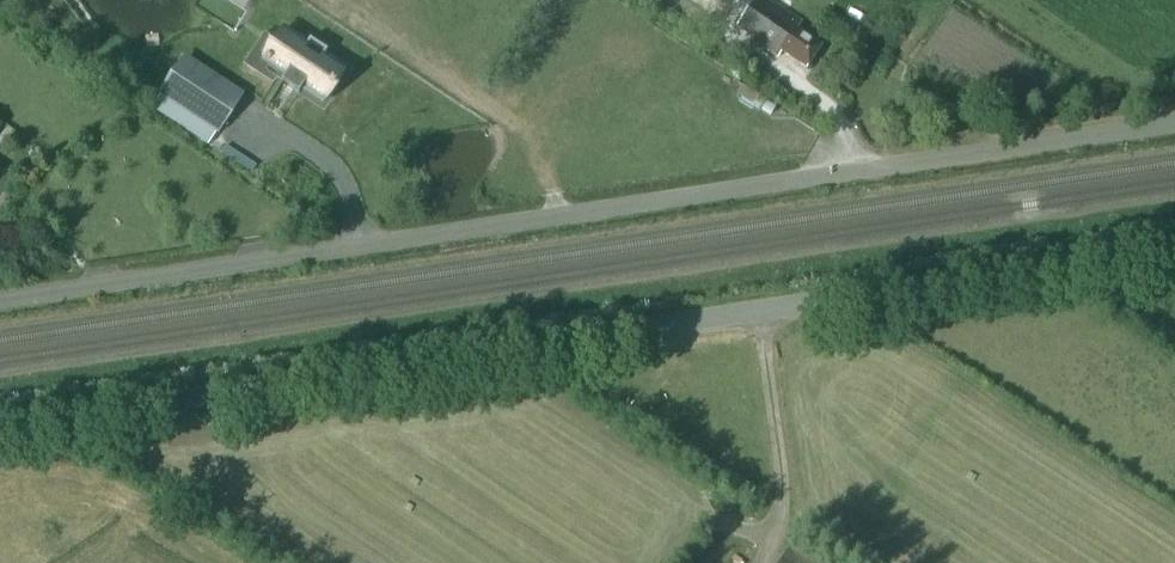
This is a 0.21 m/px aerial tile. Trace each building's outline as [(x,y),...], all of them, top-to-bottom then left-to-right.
[(736,25),(752,36),(751,38),(778,56),(782,51),(806,68),(822,44),(797,28),(801,21),(774,3),(773,5),(765,0),(753,0),(736,25)] [(329,91),(330,92),(339,78),(338,77),(345,67),(285,28),(266,56),(267,62),(286,74),(282,81),(299,92),(302,88),(322,101),(329,91)] [(219,128),(240,96),(184,59),(163,91),(219,128)] [(789,548),(779,562),(811,562),(789,548)]
